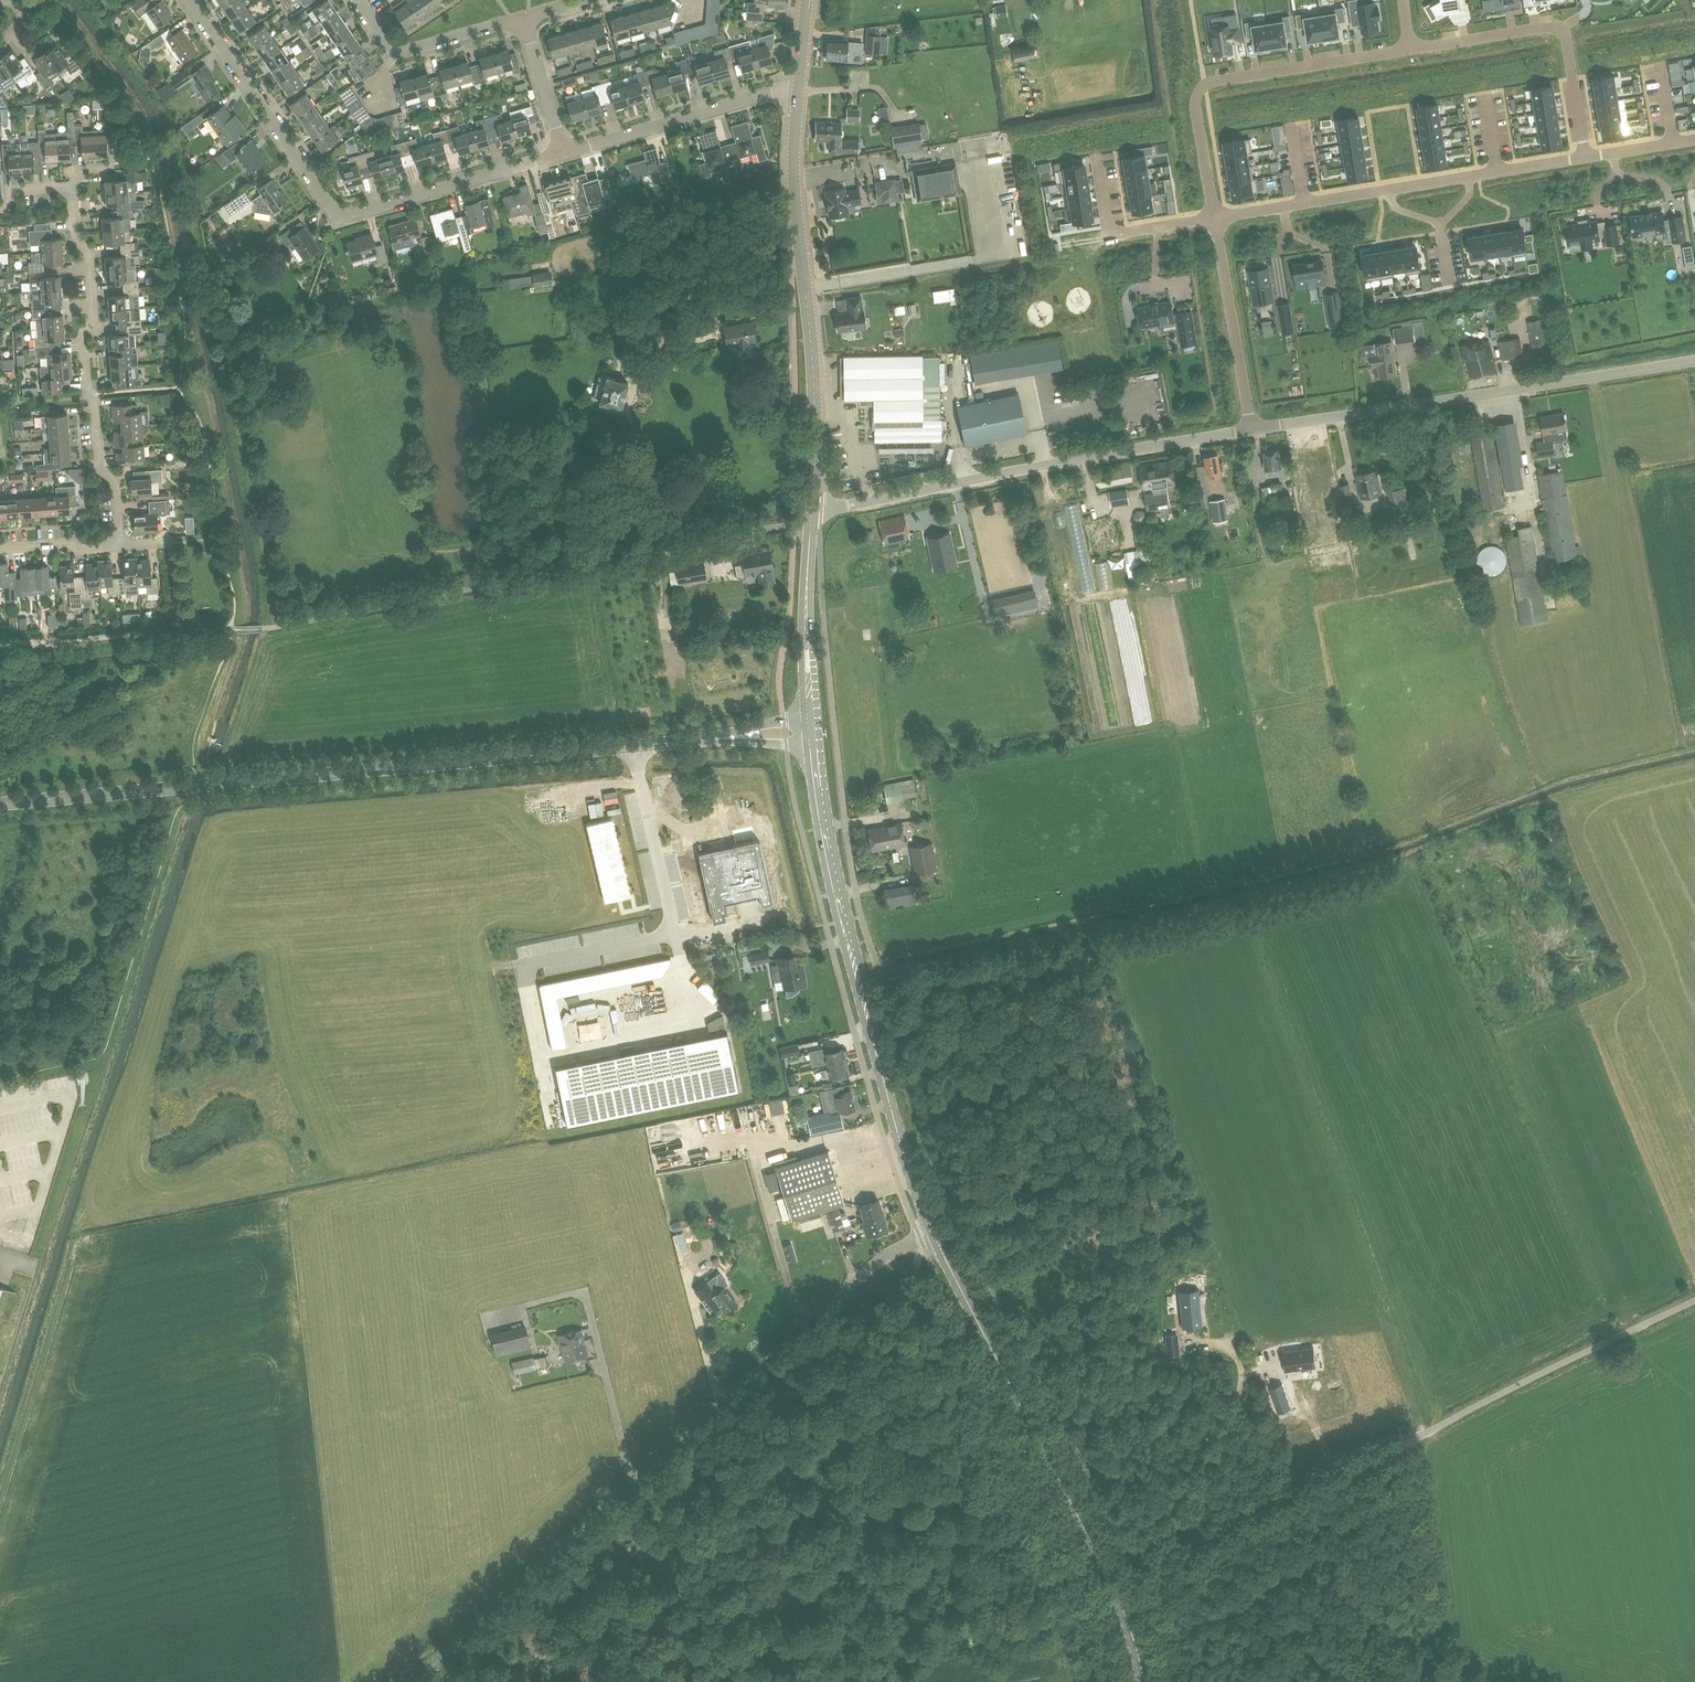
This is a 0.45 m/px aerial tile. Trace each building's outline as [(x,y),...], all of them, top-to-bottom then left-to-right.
[(156,4),(154,0),(148,0),(146,1),(145,0),(137,0),(131,4),(139,16),(147,11),(157,27),(173,16),(162,0),(156,4)] [(231,19),(247,8),(242,0),(235,0),(223,8),(231,19)] [(282,2),(283,5),(286,9),(291,5),(288,0),(285,0),(282,2)] [(319,21),(335,10),(328,0),(325,0),(311,9),(319,21)] [(393,6),(396,10),(395,10),(405,26),(417,18),(406,3),(404,0),(403,0),(393,6)] [(421,0),(410,0),(406,3),(417,18),(428,11),(421,0)] [(428,11),(440,2),(438,0),(421,0),(428,11)] [(625,6),(623,0),(609,0),(612,10),(625,6)] [(746,12),(762,13),(763,0),(753,0),(753,2),(747,2),(746,12)] [(1348,0),(1350,15),(1359,14),(1362,32),(1378,30),(1377,19),(1380,19),(1377,6),(1375,7),(1374,3),(1363,4),(1363,0),(1349,0),(1348,0)] [(1432,20),(1449,11),(1452,11),(1452,13),(1463,11),(1461,0),(1439,0),(1425,8),(1432,20)] [(1483,0),(1484,11),(1504,8),(1504,3),(1519,1),(1519,0),(1483,0)] [(664,4),(651,8),(656,26),(669,23),(664,4)] [(1005,5),(994,6),(996,17),(1007,16),(1005,5)] [(1343,7),(1319,11),(1324,38),(1329,37),(1329,38),(1329,37),(1339,36),(1337,23),(1346,21),(1343,7)] [(247,8),(231,19),(239,31),(256,20),(247,8)] [(651,8),(637,12),(642,30),(656,26),(651,8)] [(732,10),(728,10),(724,9),(724,18),(732,19),(732,10)] [(319,21),(327,33),(343,22),(335,10),(319,21)] [(1319,11),(1295,15),(1298,29),(1306,28),(1308,41),(1318,39),(1318,40),(1319,40),(1319,39),(1324,38),(1319,11)] [(637,12),(623,16),(629,34),(642,30),(637,12)] [(746,12),(745,19),(761,20),(762,13),(746,12)] [(705,14),(704,24),(717,34),(719,15),(705,14)] [(1212,40),(1209,40),(1210,48),(1214,48),(1215,55),(1233,52),(1231,41),(1240,40),(1236,14),(1221,16),(1223,25),(1210,27),(1212,40)] [(1282,19),(1267,22),(1271,47),(1277,46),(1277,45),(1287,44),(1285,32),(1292,31),(1289,15),(1281,17),(1282,19)] [(629,34),(623,16),(610,20),(615,38),(629,34)] [(287,17),(281,20),(286,27),(291,23),(287,17)] [(1253,21),(1245,22),(1247,38),(1254,37),(1256,49),(1265,47),(1266,48),(1271,47),(1267,22),(1253,24),(1253,21)] [(303,22),(298,26),(302,33),(308,29),(303,22)] [(327,33),(335,45),(346,38),(351,34),(343,22),(327,33)] [(291,23),(286,27),(291,34),(296,31),(291,23)] [(601,23),(587,27),(593,46),(606,42),(601,23)] [(704,24),(698,26),(702,38),(717,34),(704,24)] [(249,38),(256,48),(272,37),(264,25),(248,36),(249,38)] [(698,26),(692,28),(695,40),(702,38),(698,26)] [(587,27),(574,31),(579,50),(593,46),(587,27)] [(692,28),(686,30),(689,42),(695,40),(692,28)] [(181,29),(168,38),(183,61),(197,52),(181,29)] [(308,29),(302,33),(308,40),(313,36),(308,29)] [(686,30),(679,32),(683,44),(689,42),(686,30)] [(574,31),(560,35),(566,54),(579,50),(574,31)] [(679,32),(673,34),(673,36),(676,46),(683,44),(679,32)] [(756,38),(756,47),(751,48),(757,66),(771,62),(767,50),(772,49),(772,33),(756,38)] [(165,41),(160,34),(148,43),(152,50),(165,41)] [(335,45),(343,56),(359,45),(354,38),(351,34),(346,38),(335,45)] [(566,54),(560,35),(547,39),(552,58),(566,54)] [(865,41),(865,53),(879,54),(880,42),(880,36),(866,35),(865,41)] [(675,42),(673,36),(665,38),(667,45),(675,42)] [(256,48),(263,60),(280,49),(272,37),(256,48)] [(302,40),(297,43),(302,51),(307,47),(302,40)] [(749,40),(728,46),(731,60),(737,58),(741,71),(757,66),(751,48),(749,40)] [(828,40),(826,59),(846,60),(861,61),(863,43),(847,42),(847,41),(828,40)] [(649,50),(656,48),(654,42),(647,44),(649,50)] [(649,50),(647,44),(639,46),(641,53),(649,50)] [(69,53),(64,56),(56,45),(45,53),(57,70),(65,65),(71,73),(79,67),(69,53)] [(319,45),(314,49),(319,56),(324,53),(319,45)] [(343,56),(350,68),(367,57),(359,45),(343,56)] [(715,59),(709,61),(714,79),(729,75),(725,62),(731,60),(728,46),(713,51),(715,59)] [(307,47),(302,51),(307,57),(312,54),(307,47)] [(1032,48),(1012,51),(1014,61),(1034,57),(1032,48)] [(0,57),(11,73),(12,74),(17,82),(34,71),(25,57),(19,60),(11,49),(0,57)] [(263,60),(271,71),(288,60),(280,49),(263,60)] [(621,58),(629,55),(627,49),(619,52),(621,58)] [(149,63),(151,52),(141,50),(139,61),(149,63)] [(507,50),(493,54),(498,72),(498,71),(500,78),(506,76),(504,70),(512,67),(514,73),(520,71),(515,53),(509,55),(507,50)] [(33,59),(41,70),(35,74),(45,88),(54,82),(51,78),(59,73),(57,70),(56,69),(45,53),(44,51),(33,59)] [(324,53),(319,56),(323,63),(329,59),(324,53)] [(481,63),(475,65),(480,83),(487,81),(485,75),(498,72),(493,54),(480,58),(481,63)] [(604,63),(612,60),(610,55),(602,57),(604,63)] [(693,57),(685,59),(689,72),(695,70),(699,84),(714,79),(709,61),(697,64),(694,56),(693,57)] [(3,78),(11,73),(0,57),(0,92),(8,86),(3,78)] [(367,57),(350,68),(359,80),(375,69),(367,57)] [(678,70),(666,73),(671,91),(686,87),(682,74),(689,72),(685,59),(675,62),(678,70)] [(271,71),(279,83),(295,72),(288,60),(271,71)] [(586,69),(593,66),(592,60),(584,62),(586,69)] [(467,61),(453,65),(459,83),(472,79),(474,84),(475,84),(480,83),(475,65),(469,66),(467,61)] [(586,69),(584,62),(575,65),(577,71),(586,69)] [(313,67),(318,74),(323,70),(318,63),(313,67)] [(203,66),(199,68),(196,70),(192,73),(201,87),(200,88),(208,100),(220,91),(221,91),(213,80),(215,78),(206,64),(203,66)] [(441,74),(435,76),(440,94),(447,92),(445,87),(459,83),(453,65),(439,69),(441,74)] [(570,66),(556,69),(558,76),(571,72),(570,66)] [(636,82),(624,85),(629,104),(644,99),(640,86),(647,84),(643,71),(642,67),(636,69),(637,73),(633,74),(636,82)] [(652,69),(643,71),(647,84),(653,83),(657,96),(671,91),(666,73),(654,77),(652,69)] [(192,78),(190,74),(186,70),(171,80),(175,86),(176,88),(192,78)] [(330,71),(325,75),(330,82),(335,78),(330,71)] [(295,72),(279,83),(287,95),(303,84),(295,72)] [(340,78),(347,84),(352,78),(344,72),(340,78)] [(427,73),(413,77),(418,95),(432,91),(434,96),(440,94),(435,76),(429,78),(427,73)] [(575,76),(559,81),(561,87),(577,82),(575,76)] [(1613,76),(1594,79),(1596,92),(1615,88),(1613,76)] [(400,81),(402,86),(395,88),(400,106),(407,104),(406,98),(418,95),(413,77),(400,81)] [(335,78),(330,82),(335,89),(340,85),(335,78)] [(610,81),(601,84),(606,104),(612,102),(614,108),(616,108),(617,110),(623,108),(622,106),(629,104),(624,85),(619,87),(618,81),(611,83),(610,81)] [(582,98),(587,116),(602,112),(600,105),(606,104),(601,84),(591,87),(593,94),(582,98)] [(350,86),(339,94),(343,100),(354,92),(350,86)] [(1552,86),(1533,89),(1535,102),(1554,98),(1552,86)] [(162,87),(156,91),(158,95),(160,97),(165,93),(162,87)] [(1615,88),(1596,92),(1597,103),(1617,99),(1615,88)] [(354,92),(343,100),(347,106),(358,98),(354,92)] [(289,105),(297,117),(314,105),(305,93),(289,105)] [(565,96),(567,102),(572,121),(587,116),(582,98),(573,100),(571,94),(565,96)] [(105,102),(100,98),(96,102),(101,107),(105,102)] [(358,98),(347,106),(351,112),(362,104),(358,98)] [(1554,98),(1535,102),(1536,113),(1556,109),(1554,98)] [(508,111),(511,119),(516,137),(531,132),(529,124),(535,122),(540,121),(534,99),(529,101),(530,105),(517,108),(508,111)] [(1617,99),(1597,103),(1599,114),(1619,111),(1617,99)] [(362,104),(351,112),(355,118),(366,110),(362,104)] [(236,123),(224,105),(207,117),(224,142),(244,128),(239,120),(236,123)] [(314,105),(297,117),(305,128),(322,117),(314,105)] [(1437,105),(1418,108),(1420,120),(1439,117),(1437,105)] [(846,108),(846,119),(859,120),(859,109),(846,108)] [(1556,109),(1536,113),(1538,124),(1558,121),(1556,109)] [(366,110),(355,118),(359,124),(370,116),(366,110)] [(401,111),(395,113),(398,127),(405,125),(401,111)] [(1619,111),(1599,114),(1601,125),(1621,122),(1619,111)] [(56,133),(56,134),(57,159),(70,158),(69,147),(75,146),(74,126),(73,112),(67,112),(68,132),(56,133)] [(328,112),(305,128),(314,140),(330,129),(326,123),(332,119),(328,112)] [(182,126),(190,138),(198,132),(194,126),(204,119),(200,113),(182,126)] [(395,113),(389,115),(392,129),(398,127),(395,113)] [(501,113),(487,117),(491,130),(498,128),(502,141),(516,137),(511,119),(503,122),(501,113)] [(389,115),(383,116),(386,130),(392,129),(389,115)] [(370,116),(359,124),(362,128),(367,135),(368,135),(380,132),(376,118),(370,116)] [(376,118),(380,132),(386,130),(383,116),(376,118)] [(477,129),(469,132),(472,145),(474,149),(489,144),(485,132),(491,130),(487,117),(475,121),(477,129)] [(1439,117),(1420,120),(1421,131),(1441,128),(1439,117)] [(1359,118),(1339,121),(1341,133),(1361,130),(1359,118)] [(735,141),(728,143),(732,160),(755,153),(758,161),(767,158),(759,134),(752,136),(747,121),(730,125),(735,141)] [(816,121),(815,141),(829,141),(829,152),(858,152),(858,141),(840,140),(841,122),(816,121)] [(1558,121),(1538,124),(1540,135),(1560,132),(1558,121)] [(1621,122),(1601,125),(1603,137),(1623,134),(1621,122)] [(104,130),(93,131),(95,156),(107,156),(106,140),(112,139),(111,124),(103,124),(104,130)] [(918,124),(891,129),(894,147),(921,142),(918,124)] [(927,124),(919,125),(922,139),(929,138),(927,124)] [(82,125),(74,126),(75,146),(82,146),(83,157),(95,156),(93,131),(82,132),(82,125)] [(335,126),(314,140),(322,151),(338,140),(333,132),(337,129),(335,126)] [(458,126),(445,129),(449,142),(455,140),(459,153),(474,149),(472,145),(469,132),(460,134),(458,126)] [(45,128),(37,128),(38,141),(38,144),(45,144),(45,160),(57,159),(56,134),(45,134),(45,128)] [(1441,128),(1421,131),(1423,143),(1443,139),(1441,128)] [(435,142),(426,144),(431,162),(446,157),(443,144),(449,142),(445,129),(433,133),(435,142)] [(732,160),(728,143),(720,146),(715,130),(699,135),(706,162),(699,164),(702,177),(711,175),(709,167),(724,163),(728,177),(736,174),(732,160)] [(1361,130),(1341,133),(1343,144),(1362,141),(1361,130)] [(1560,132),(1540,135),(1542,147),(1562,144),(1560,132)] [(347,140),(349,147),(357,145),(355,138),(347,140)] [(416,138),(403,142),(407,154),(413,153),(417,166),(431,162),(426,144),(418,146),(416,138)] [(1250,138),(1224,143),(1226,156),(1252,152),(1250,138)] [(1443,139),(1423,143),(1425,154),(1445,151),(1443,139)] [(252,140),(241,147),(238,142),(216,158),(221,165),(228,160),(230,162),(238,157),(249,173),(256,168),(257,169),(267,162),(252,140)] [(38,141),(20,142),(22,172),(34,172),(33,157),(39,156),(38,144),(38,141)] [(1362,141),(1343,144),(1345,156),(1364,152),(1362,141)] [(20,142),(1,143),(2,159),(8,159),(9,173),(22,172),(20,142)] [(393,154),(384,156),(389,173),(404,169),(400,156),(407,154),(403,142),(391,145),(393,154)] [(480,153),(489,150),(487,145),(471,150),(473,158),(481,156),(480,153)] [(1137,156),(1124,158),(1126,172),(1147,169),(1145,155),(1154,154),(1153,146),(1136,149),(1137,156)] [(627,164),(632,179),(649,174),(652,184),(670,179),(665,161),(660,162),(655,147),(643,151),(645,158),(627,164)] [(373,150),(361,154),(365,167),(371,165),(374,178),(389,173),(384,156),(376,159),(373,150)] [(1445,151),(1425,154),(1427,166),(1447,163),(1445,151)] [(1252,152),(1226,156),(1228,169),(1252,165),(1249,165),(1247,153),(1252,153),(1252,152)] [(1364,152),(1345,156),(1346,167),(1366,164),(1364,152)] [(350,166),(341,168),(347,186),(362,181),(358,169),(365,167),(361,154),(348,158),(350,166)] [(993,155),(982,158),(985,168),(996,164),(993,155)] [(1066,161),(1053,163),(1054,170),(1058,169),(1060,183),(1086,178),(1084,165),(1067,168),(1066,161)] [(955,163),(911,171),(917,202),(960,194),(955,163)] [(1366,164),(1346,167),(1348,179),(1368,176),(1366,164)] [(1252,165),(1228,169),(1230,182),(1256,178),(1254,178),(1252,165)] [(768,175),(766,167),(759,169),(761,177),(768,175)] [(1147,169),(1126,172),(1129,185),(1150,182),(1147,169)] [(125,179),(106,181),(107,193),(135,190),(138,190),(137,180),(147,179),(146,170),(124,172),(125,179)] [(572,201),(573,207),(574,207),(577,215),(590,211),(589,208),(605,203),(598,177),(588,180),(586,173),(574,176),(579,192),(578,192),(575,200),(572,201)] [(558,212),(573,207),(572,201),(575,200),(578,192),(579,192),(574,176),(570,177),(570,175),(543,183),(548,200),(553,198),(558,212)] [(251,198),(253,201),(254,202),(253,209),(273,212),(280,206),(281,203),(284,201),(275,187),(276,186),(271,178),(257,188),(260,192),(251,198)] [(1086,178),(1060,183),(1065,183),(1067,195),(1065,195),(1088,191),(1086,178)] [(1256,178),(1230,182),(1232,196),(1259,192),(1256,178)] [(894,180),(876,183),(876,187),(878,196),(882,196),(883,203),(898,200),(897,193),(894,181),(894,180)] [(902,180),(894,181),(897,193),(904,192),(902,180)] [(1150,182),(1129,185),(1131,198),(1130,198),(1154,194),(1151,194),(1150,182)] [(521,192),(503,197),(509,216),(521,213),(520,210),(526,208),(528,214),(535,212),(527,185),(520,187),(521,192)] [(844,187),(826,191),(827,198),(828,208),(829,208),(830,216),(833,216),(836,219),(844,218),(845,214),(848,213),(847,205),(860,203),(858,189),(845,192),(844,187)] [(135,190),(107,193),(108,204),(126,202),(127,209),(117,210),(117,211),(133,209),(145,208),(144,200),(136,200),(135,190)] [(1088,191),(1065,195),(1067,208),(1091,205),(1090,203),(1088,191)] [(1173,191),(1166,192),(1168,201),(1174,200),(1173,191)] [(1154,194),(1130,198),(1133,212),(1156,208),(1154,194)] [(461,215),(466,233),(473,231),(472,227),(485,223),(486,228),(496,225),(488,197),(465,204),(468,213),(461,215)] [(230,215),(240,208),(233,198),(223,205),(230,215)] [(1072,222),(1060,224),(1061,231),(1076,228),(1075,221),(1093,218),(1091,205),(1067,208),(1067,209),(1069,209),(1072,222)] [(452,208),(430,214),(438,241),(447,239),(445,234),(458,231),(460,235),(464,252),(471,251),(466,233),(461,215),(455,217),(452,208)] [(117,217),(103,218),(104,231),(124,230),(131,229),(130,216),(133,216),(133,209),(117,211),(117,217)] [(1644,215),(1631,217),(1632,225),(1632,228),(1633,228),(1634,236),(1665,231),(1664,230),(1671,229),(1673,242),(1686,240),(1682,216),(1669,218),(1669,219),(1663,220),(1662,212),(1650,214),(1650,212),(1649,212),(1650,214),(1645,215),(1645,213),(1644,213),(1644,215)] [(535,215),(540,232),(541,234),(547,232),(546,230),(547,230),(544,220),(543,215),(542,213),(536,214),(535,215)] [(415,219),(389,226),(393,242),(391,242),(393,250),(415,244),(412,236),(420,234),(415,219)] [(1597,221),(1566,226),(1570,245),(1581,243),(1582,248),(1593,246),(1592,241),(1600,240),(1597,221)] [(1616,224),(1604,226),(1607,245),(1619,243),(1616,224)] [(293,227),(280,236),(287,246),(292,242),(303,258),(319,247),(305,227),(298,233),(293,227)] [(1523,228),(1509,231),(1513,257),(1527,255),(1525,242),(1524,235),(1523,228)] [(60,238),(50,238),(49,229),(28,231),(29,244),(39,244),(41,245),(41,251),(61,250),(60,238)] [(124,230),(104,231),(105,244),(119,243),(120,250),(135,249),(134,241),(125,242),(124,230)] [(1509,231),(1496,233),(1500,256),(1512,254),(1513,257),(1509,231)] [(351,261),(375,254),(377,253),(375,246),(371,233),(362,236),(362,238),(346,242),(351,261)] [(1496,233),(1483,235),(1487,258),(1500,256),(1496,233)] [(1532,234),(1524,235),(1525,242),(1534,240),(1532,234)] [(421,237),(425,252),(432,250),(428,235),(421,237)] [(1483,235),(1469,237),(1473,261),(1487,258),(1483,235)] [(260,243),(264,248),(269,244),(265,239),(260,243)] [(377,253),(375,254),(378,264),(387,261),(382,244),(375,246),(377,253)] [(1683,246),(1684,254),(1692,253),(1691,245),(1683,246)] [(1416,246),(1402,248),(1407,274),(1420,272),(1416,246)] [(121,256),(106,257),(107,271),(128,269),(127,258),(140,257),(139,248),(135,249),(120,250),(121,256)] [(1402,248),(1389,250),(1394,276),(1394,274),(1406,272),(1406,274),(1407,274),(1402,248)] [(226,250),(223,249),(219,250),(218,254),(220,257),(224,258),(227,256),(228,253),(226,250)] [(28,266),(23,266),(24,272),(29,272),(44,270),(43,263),(62,261),(61,250),(41,251),(36,252),(36,260),(28,261),(28,266)] [(1389,250),(1376,252),(1381,278),(1394,276),(1389,250)] [(1376,252),(1363,254),(1367,281),(1381,278),(1376,252)] [(628,260),(630,273),(648,271),(646,257),(628,260)] [(1308,263),(1294,265),(1298,286),(1308,284),(1309,288),(1318,286),(1317,282),(1325,281),(1322,261),(1314,262),(1314,260),(1313,260),(1313,262),(1309,263),(1308,261),(1308,263)] [(128,269),(107,271),(107,283),(122,281),(123,288),(139,287),(139,280),(135,280),(134,268),(128,269)] [(1269,269),(1249,272),(1254,303),(1273,300),(1269,269)] [(44,270),(29,272),(30,291),(60,288),(59,275),(44,276),(44,270)] [(621,271),(625,293),(631,292),(629,270),(621,271)] [(533,274),(535,292),(553,289),(550,272),(533,274)] [(123,295),(109,296),(110,309),(131,308),(136,307),(139,307),(138,294),(140,294),(139,287),(123,288),(123,295)] [(957,287),(936,289),(937,300),(958,298),(957,287)] [(60,288),(30,291),(32,310),(62,307),(61,299),(60,288)] [(849,312),(836,313),(838,331),(865,327),(863,310),(862,310),(861,296),(845,298),(847,307),(848,307),(849,312)] [(1170,302),(1139,307),(1140,315),(1142,326),(1147,325),(1173,321),(1173,320),(1178,320),(1180,336),(1195,334),(1191,312),(1177,314),(1177,315),(1172,316),(1170,302)] [(1339,304),(1327,305),(1331,327),(1343,325),(1339,304)] [(898,306),(899,314),(908,313),(907,305),(898,306)] [(62,307),(32,310),(33,320),(35,320),(36,328),(43,328),(63,326),(62,307)] [(131,308),(110,309),(111,321),(116,321),(116,328),(142,326),(145,326),(144,319),(142,319),(137,319),(136,307),(131,308)] [(1291,317),(1280,318),(1283,334),(1294,332),(1291,317)] [(1266,320),(1269,335),(1278,334),(1274,318),(1266,320)] [(1541,319),(1527,321),(1533,354),(1547,351),(1541,319)] [(755,340),(752,321),(723,326),(727,345),(736,344),(737,347),(749,345),(748,342),(755,340)] [(37,338),(34,338),(35,347),(61,345),(60,337),(64,337),(63,326),(43,328),(36,328),(37,338)] [(117,335),(109,335),(110,349),(115,348),(135,346),(134,334),(143,333),(142,326),(116,328),(117,335)] [(1497,326),(1489,328),(1491,339),(1499,338),(1497,326)] [(1402,329),(1393,330),(1395,344),(1414,341),(1412,327),(1402,329)] [(857,331),(846,332),(848,344),(859,342),(857,331)] [(1358,333),(1349,335),(1351,342),(1360,340),(1358,333)] [(1520,337),(1498,341),(1502,359),(1524,355),(1520,337)] [(1488,340),(1461,347),(1465,359),(1467,359),(1472,378),(1496,372),(1488,340)] [(1375,355),(1372,356),(1375,377),(1396,374),(1391,341),(1373,344),(1374,345),(1375,355)] [(1057,343),(969,357),(973,384),(1062,370),(1057,343)] [(61,345),(35,347),(36,358),(46,357),(47,365),(71,364),(70,352),(61,353),(61,345)] [(116,355),(110,355),(111,368),(137,366),(136,353),(133,354),(133,347),(115,348),(116,355)] [(921,355),(844,356),(844,391),(844,399),(859,399),(873,399),(874,430),(874,441),(882,440),(898,440),(941,440),(941,418),(922,418),(921,385),(921,356),(921,355)] [(921,356),(921,385),(939,385),(939,356),(921,356)] [(72,374),(71,364),(51,365),(52,372),(42,373),(43,383),(44,389),(56,388),(56,382),(58,382),(57,375),(72,374)] [(112,380),(117,380),(118,387),(142,385),(142,378),(138,378),(137,366),(111,368),(112,380)] [(9,380),(13,379),(13,371),(4,371),(4,376),(9,375),(9,380)] [(600,377),(594,398),(600,400),(600,402),(621,408),(628,382),(607,376),(606,379),(600,377)] [(170,393),(159,393),(160,401),(166,401),(167,405),(172,405),(172,397),(170,398),(170,393)] [(1018,393),(957,406),(965,445),(974,444),(975,447),(984,445),(983,442),(1027,432),(1018,393)] [(121,421),(122,426),(142,425),(141,412),(132,413),(132,404),(112,405),(113,421),(121,421)] [(30,411),(12,412),(13,421),(31,419),(30,411)] [(1564,413),(1541,416),(1544,434),(1566,430),(1564,413)] [(48,415),(41,416),(41,423),(42,428),(68,426),(67,414),(48,415)] [(1516,421),(1494,424),(1501,469),(1502,469),(1506,491),(1524,488),(1520,465),(1524,465),(1516,421)] [(114,433),(115,447),(144,444),(135,445),(134,438),(143,438),(142,425),(122,426),(122,432),(114,433)] [(1491,425),(1469,429),(1484,510),(1504,506),(1491,425)] [(68,426),(42,428),(34,429),(35,434),(42,433),(43,440),(50,439),(69,438),(68,426)] [(50,439),(50,447),(43,448),(44,452),(70,450),(69,438),(50,439)] [(1552,440),(1536,443),(1538,457),(1554,454),(1552,440)] [(841,443),(841,455),(850,454),(849,442),(841,443)] [(117,459),(125,459),(126,465),(144,464),(143,457),(145,457),(144,444),(115,447),(123,446),(124,452),(116,452),(117,459)] [(45,464),(36,465),(36,471),(60,469),(59,464),(71,463),(70,450),(44,452),(45,464)] [(1266,461),(1263,462),(1265,470),(1266,470),(1268,476),(1280,474),(1281,479),(1287,478),(1285,466),(1282,467),(1280,457),(1279,457),(1278,450),(1264,452),(1266,461)] [(1211,455),(1205,456),(1208,472),(1209,478),(1221,476),(1220,471),(1220,470),(1223,469),(1222,462),(1219,463),(1218,454),(1211,455)] [(1172,461),(1140,466),(1144,489),(1153,488),(1153,487),(1160,486),(1162,486),(1175,484),(1172,461)] [(146,478),(131,479),(132,492),(139,492),(139,499),(153,498),(152,493),(159,492),(158,482),(152,483),(152,482),(159,482),(158,477),(162,477),(162,469),(145,470),(146,478)] [(1376,470),(1356,474),(1361,498),(1381,493),(1376,470)] [(1563,470),(1537,475),(1552,561),(1578,557),(1563,470)] [(1349,483),(1340,485),(1342,496),(1343,495),(1346,505),(1352,503),(1350,494),(1351,493),(1349,483)] [(963,484),(947,488),(949,496),(965,492),(963,484)] [(1260,484),(1253,486),(1256,498),(1262,497),(1260,484)] [(1280,484),(1262,487),(1264,501),(1283,498),(1280,484)] [(1226,493),(1227,485),(1216,485),(1215,493),(1226,493)] [(75,486),(56,488),(56,496),(58,513),(70,512),(70,506),(76,505),(75,486)] [(1161,491),(1144,494),(1147,511),(1169,507),(1167,490),(1163,490),(1162,486),(1160,486),(1161,491)] [(1127,488),(1109,492),(1112,506),(1129,503),(1127,488)] [(1404,489),(1389,493),(1391,502),(1407,499),(1404,489)] [(1203,490),(1198,491),(1201,506),(1206,505),(1203,490)] [(1322,493),(1302,497),(1307,523),(1327,519),(1322,493)] [(56,496),(44,497),(45,514),(58,513),(56,496)] [(44,497),(31,498),(32,515),(45,514),(44,497)] [(31,498),(19,499),(20,516),(32,515),(31,498)] [(1225,498),(1210,501),(1214,522),(1228,519),(1225,499),(1225,498)] [(19,499),(6,500),(8,517),(20,516),(19,499)] [(149,501),(150,513),(134,515),(136,532),(158,530),(157,515),(166,514),(165,500),(149,501)] [(1135,515),(1135,517),(1136,519),(1138,521),(1140,522),(1142,521),(1144,520),(1145,518),(1146,516),(1145,514),(1144,512),(1142,511),(1140,511),(1138,511),(1136,513),(1135,515)] [(909,539),(904,515),(879,520),(884,544),(909,539)] [(1518,536),(1505,538),(1516,598),(1520,626),(1526,625),(1547,621),(1531,527),(1517,529),(1518,536)] [(1141,548),(1124,552),(1126,562),(1131,584),(1143,582),(1140,569),(1159,566),(1152,528),(1138,530),(1141,548)] [(949,534),(928,538),(933,566),(955,561),(949,534)] [(1477,560),(1477,561),(1477,562),(1477,563),(1477,564),(1477,565),(1478,566),(1478,567),(1479,567),(1479,568),(1479,569),(1480,569),(1480,570),(1481,570),(1481,571),(1482,571),(1482,572),(1483,572),(1483,573),(1484,573),(1485,573),(1485,574),(1486,574),(1487,574),(1488,574),(1488,575),(1489,575),(1490,575),(1491,575),(1492,575),(1493,575),(1494,575),(1495,574),(1496,574),(1497,574),(1498,573),(1499,573),(1499,572),(1500,572),(1501,572),(1501,571),(1502,571),(1502,570),(1503,569),(1504,568),(1504,567),(1505,566),(1505,565),(1505,564),(1506,564),(1506,563),(1506,562),(1506,561),(1506,560),(1506,559),(1506,558),(1506,557),(1506,556),(1505,555),(1505,554),(1504,553),(1504,552),(1503,551),(1502,550),(1502,549),(1501,549),(1500,548),(1499,548),(1499,547),(1498,547),(1497,547),(1497,546),(1496,546),(1495,546),(1494,546),(1493,545),(1492,545),(1491,545),(1490,545),(1489,545),(1489,546),(1488,546),(1487,546),(1486,546),(1485,546),(1485,547),(1484,547),(1483,548),(1482,548),(1482,549),(1481,549),(1481,550),(1480,550),(1480,551),(1479,552),(1478,553),(1478,554),(1478,555),(1477,555),(1477,556),(1477,557),(1477,558),(1477,559),(1477,560)] [(733,556),(736,576),(758,573),(760,585),(774,583),(772,571),(769,550),(733,556)] [(125,577),(118,577),(120,593),(126,593),(126,595),(139,594),(138,584),(137,559),(123,560),(125,577)] [(137,559),(138,584),(146,584),(147,595),(159,594),(157,578),(151,579),(150,561),(137,562),(137,559)] [(675,565),(678,584),(707,579),(703,560),(675,565)] [(1204,560),(1189,563),(1191,572),(1205,569),(1204,560)] [(111,561),(98,562),(100,587),(100,585),(107,584),(108,594),(120,593),(118,577),(112,578),(111,561)] [(0,563),(0,589),(4,589),(5,598),(17,597),(17,594),(15,579),(15,571),(8,572),(8,562),(0,563)] [(86,575),(80,576),(80,583),(82,599),(82,597),(93,596),(93,588),(100,587),(98,562),(98,565),(85,566),(86,575)] [(56,578),(49,578),(48,566),(35,567),(36,587),(45,586),(45,592),(57,591),(56,578)] [(22,579),(15,579),(17,594),(28,593),(28,587),(36,587),(35,567),(21,568),(22,579)] [(73,567),(60,568),(61,590),(69,589),(71,608),(82,607),(82,599),(80,583),(80,576),(73,576),(73,567)] [(1038,606),(1036,597),(1029,599),(1027,592),(1000,599),(1003,612),(1037,604),(1037,606),(1038,606)] [(64,627),(72,627),(72,618),(63,619),(64,627)] [(913,778),(883,784),(886,803),(893,802),(893,800),(903,799),(903,798),(916,795),(913,778)] [(887,805),(880,807),(881,814),(888,813),(887,805)] [(901,822),(885,825),(890,848),(905,845),(901,822)] [(890,848),(885,825),(867,828),(872,851),(890,848)] [(711,855),(699,858),(713,921),(725,918),(723,913),(727,912),(725,902),(759,895),(761,906),(773,903),(761,844),(760,842),(758,840),(756,840),(733,845),(735,853),(712,858),(711,855)] [(937,869),(932,844),(910,848),(915,873),(937,869)] [(883,888),(886,908),(916,903),(915,897),(912,883),(883,888)] [(770,961),(768,950),(748,954),(750,964),(770,961)] [(782,976),(784,988),(785,987),(787,996),(790,996),(794,994),(797,992),(799,990),(798,985),(806,984),(802,966),(796,967),(794,955),(776,958),(779,976),(782,976)] [(670,960),(670,957),(605,971),(539,984),(538,984),(551,1048),(566,1045),(556,995),(661,975),(670,960)] [(904,975),(891,978),(892,986),(906,983),(904,975)] [(681,1004),(669,1005),(670,1014),(682,1013),(681,1004)] [(565,1118),(566,1126),(739,1091),(727,1032),(726,1033),(722,1015),(720,1015),(708,1022),(711,1036),(555,1067),(561,1098),(552,1099),(557,1120),(565,1118)] [(737,1043),(738,1051),(756,1048),(754,1040),(737,1043)] [(799,1053),(797,1044),(780,1048),(782,1057),(799,1053)] [(828,1062),(828,1065),(845,1061),(844,1057),(846,1056),(844,1050),(842,1050),(842,1049),(826,1052),(826,1048),(814,1051),(817,1065),(828,1062)] [(845,1061),(828,1065),(829,1069),(820,1071),(822,1079),(831,1077),(831,1078),(848,1075),(847,1073),(849,1072),(848,1066),(846,1066),(845,1061)] [(786,1074),(787,1081),(796,1079),(794,1073),(786,1074)] [(855,1109),(851,1091),(844,1092),(842,1086),(824,1090),(829,1111),(824,1112),(813,1115),(815,1122),(808,1123),(811,1133),(843,1126),(840,1112),(855,1109)] [(726,1114),(718,1115),(720,1128),(728,1127),(726,1114)] [(819,1211),(826,1209),(838,1205),(845,1203),(828,1149),(775,1166),(791,1219),(811,1213),(819,1211)] [(853,1155),(845,1158),(851,1178),(859,1176),(853,1155)] [(864,1157),(869,1168),(875,1165),(870,1155),(864,1157)] [(866,1235),(887,1228),(878,1199),(860,1205),(864,1219),(862,1220),(866,1235)] [(838,1205),(826,1209),(833,1231),(844,1227),(844,1226),(842,1219),(842,1218),(840,1213),(838,1205)] [(821,1225),(819,1217),(799,1224),(802,1232),(821,1225)] [(759,1262),(748,1219),(735,1223),(747,1265),(759,1262)] [(680,1222),(672,1225),(673,1231),(682,1229),(680,1222)] [(859,1230),(852,1231),(853,1239),(860,1238),(859,1230)] [(826,1234),(830,1247),(836,1245),(832,1232),(826,1234)] [(789,1264),(797,1262),(791,1242),(783,1244),(789,1264)] [(838,1245),(840,1252),(849,1249),(847,1242),(838,1245)] [(696,1291),(710,1311),(719,1304),(724,1311),(736,1302),(720,1280),(700,1295),(696,1290),(696,1291)] [(1178,1291),(1182,1328),(1202,1326),(1199,1289),(1178,1291)] [(735,1324),(746,1328),(749,1318),(739,1314),(735,1324)] [(526,1325),(491,1333),(496,1355),(531,1347),(526,1325)] [(565,1362),(588,1356),(581,1329),(558,1335),(565,1362)] [(1176,1333),(1166,1334),(1167,1342),(1177,1341),(1176,1333)] [(1317,1367),(1315,1347),(1283,1352),(1286,1371),(1317,1367)] [(536,1369),(533,1357),(511,1362),(514,1374),(536,1369)] [(1288,1406),(1279,1381),(1266,1386),(1275,1411),(1288,1406)]
